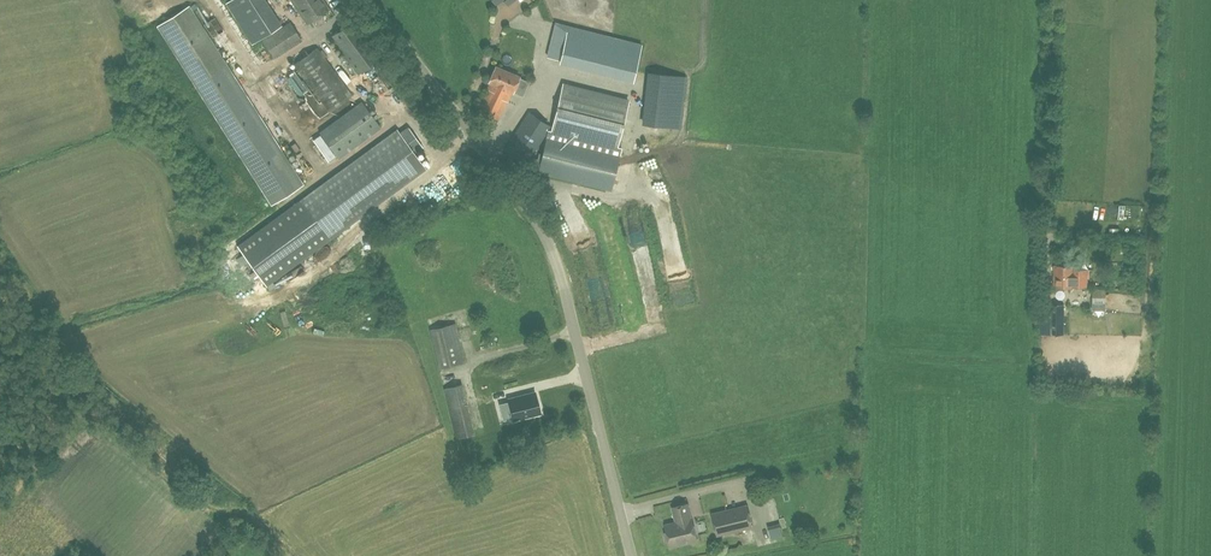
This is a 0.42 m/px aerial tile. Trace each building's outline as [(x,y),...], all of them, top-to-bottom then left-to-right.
[(281,25),(265,0),(230,0),(226,2),(252,43),(281,25)] [(307,24),(330,9),(324,0),(291,0),(307,24)] [(304,184),(228,66),(189,4),(157,24),(271,205),(304,184)] [(358,74),(381,57),(354,19),(330,37),(358,74)] [(274,58),(302,40),(290,22),(262,39),(274,58)] [(633,82),(642,44),(555,22),(546,57),(559,60),(558,63),(633,82)] [(329,111),(352,95),(317,47),(295,63),(329,111)] [(523,95),(529,81),(519,77),(519,76),(495,66),(489,81),(490,82),(476,112),(497,122),(512,91),(523,95)] [(680,128),(686,76),(650,72),(644,124),(680,128)] [(549,130),(547,136),(541,159),(531,157),(551,125),(528,111),(504,149),(527,163),(529,161),(540,164),(538,171),(611,190),(620,154),(621,148),(618,147),(629,99),(563,82),(551,130),(549,130)] [(295,85),(288,89),(292,96),(300,92),(295,85)] [(338,158),(381,126),(362,101),(319,132),(338,158)] [(313,137),(327,125),(320,117),(306,129),(313,137)] [(267,286),(427,168),(416,152),(422,148),(408,128),(401,133),(397,129),(238,246),(267,286)] [(304,128),(297,131),(304,142),(310,139),(304,128)] [(606,214),(595,199),(589,203),(600,218),(606,214)] [(339,257),(322,269),(328,277),(345,266),(339,257)] [(1087,287),(1087,270),(1075,270),(1075,266),(1054,265),(1053,286),(1073,287),(1073,286),(1087,287)] [(295,287),(300,295),(318,284),(313,276),(295,287)] [(1093,306),(1107,306),(1106,295),(1106,289),(1092,289),(1093,306)] [(1064,335),(1065,325),(1065,305),(1049,304),(1049,324),(1049,335),(1064,335)] [(430,329),(439,367),(457,363),(465,361),(456,323),(430,329)] [(462,385),(445,389),(457,438),(474,434),(462,385)] [(535,394),(508,400),(513,421),(540,415),(535,394)] [(697,540),(692,518),(691,518),(687,503),(673,507),(676,522),(665,525),(667,532),(665,533),(666,540),(669,540),(671,546),(697,540)] [(717,535),(752,526),(747,505),(712,514),(717,535)] [(772,539),(783,536),(780,523),(768,526),(772,539)]
